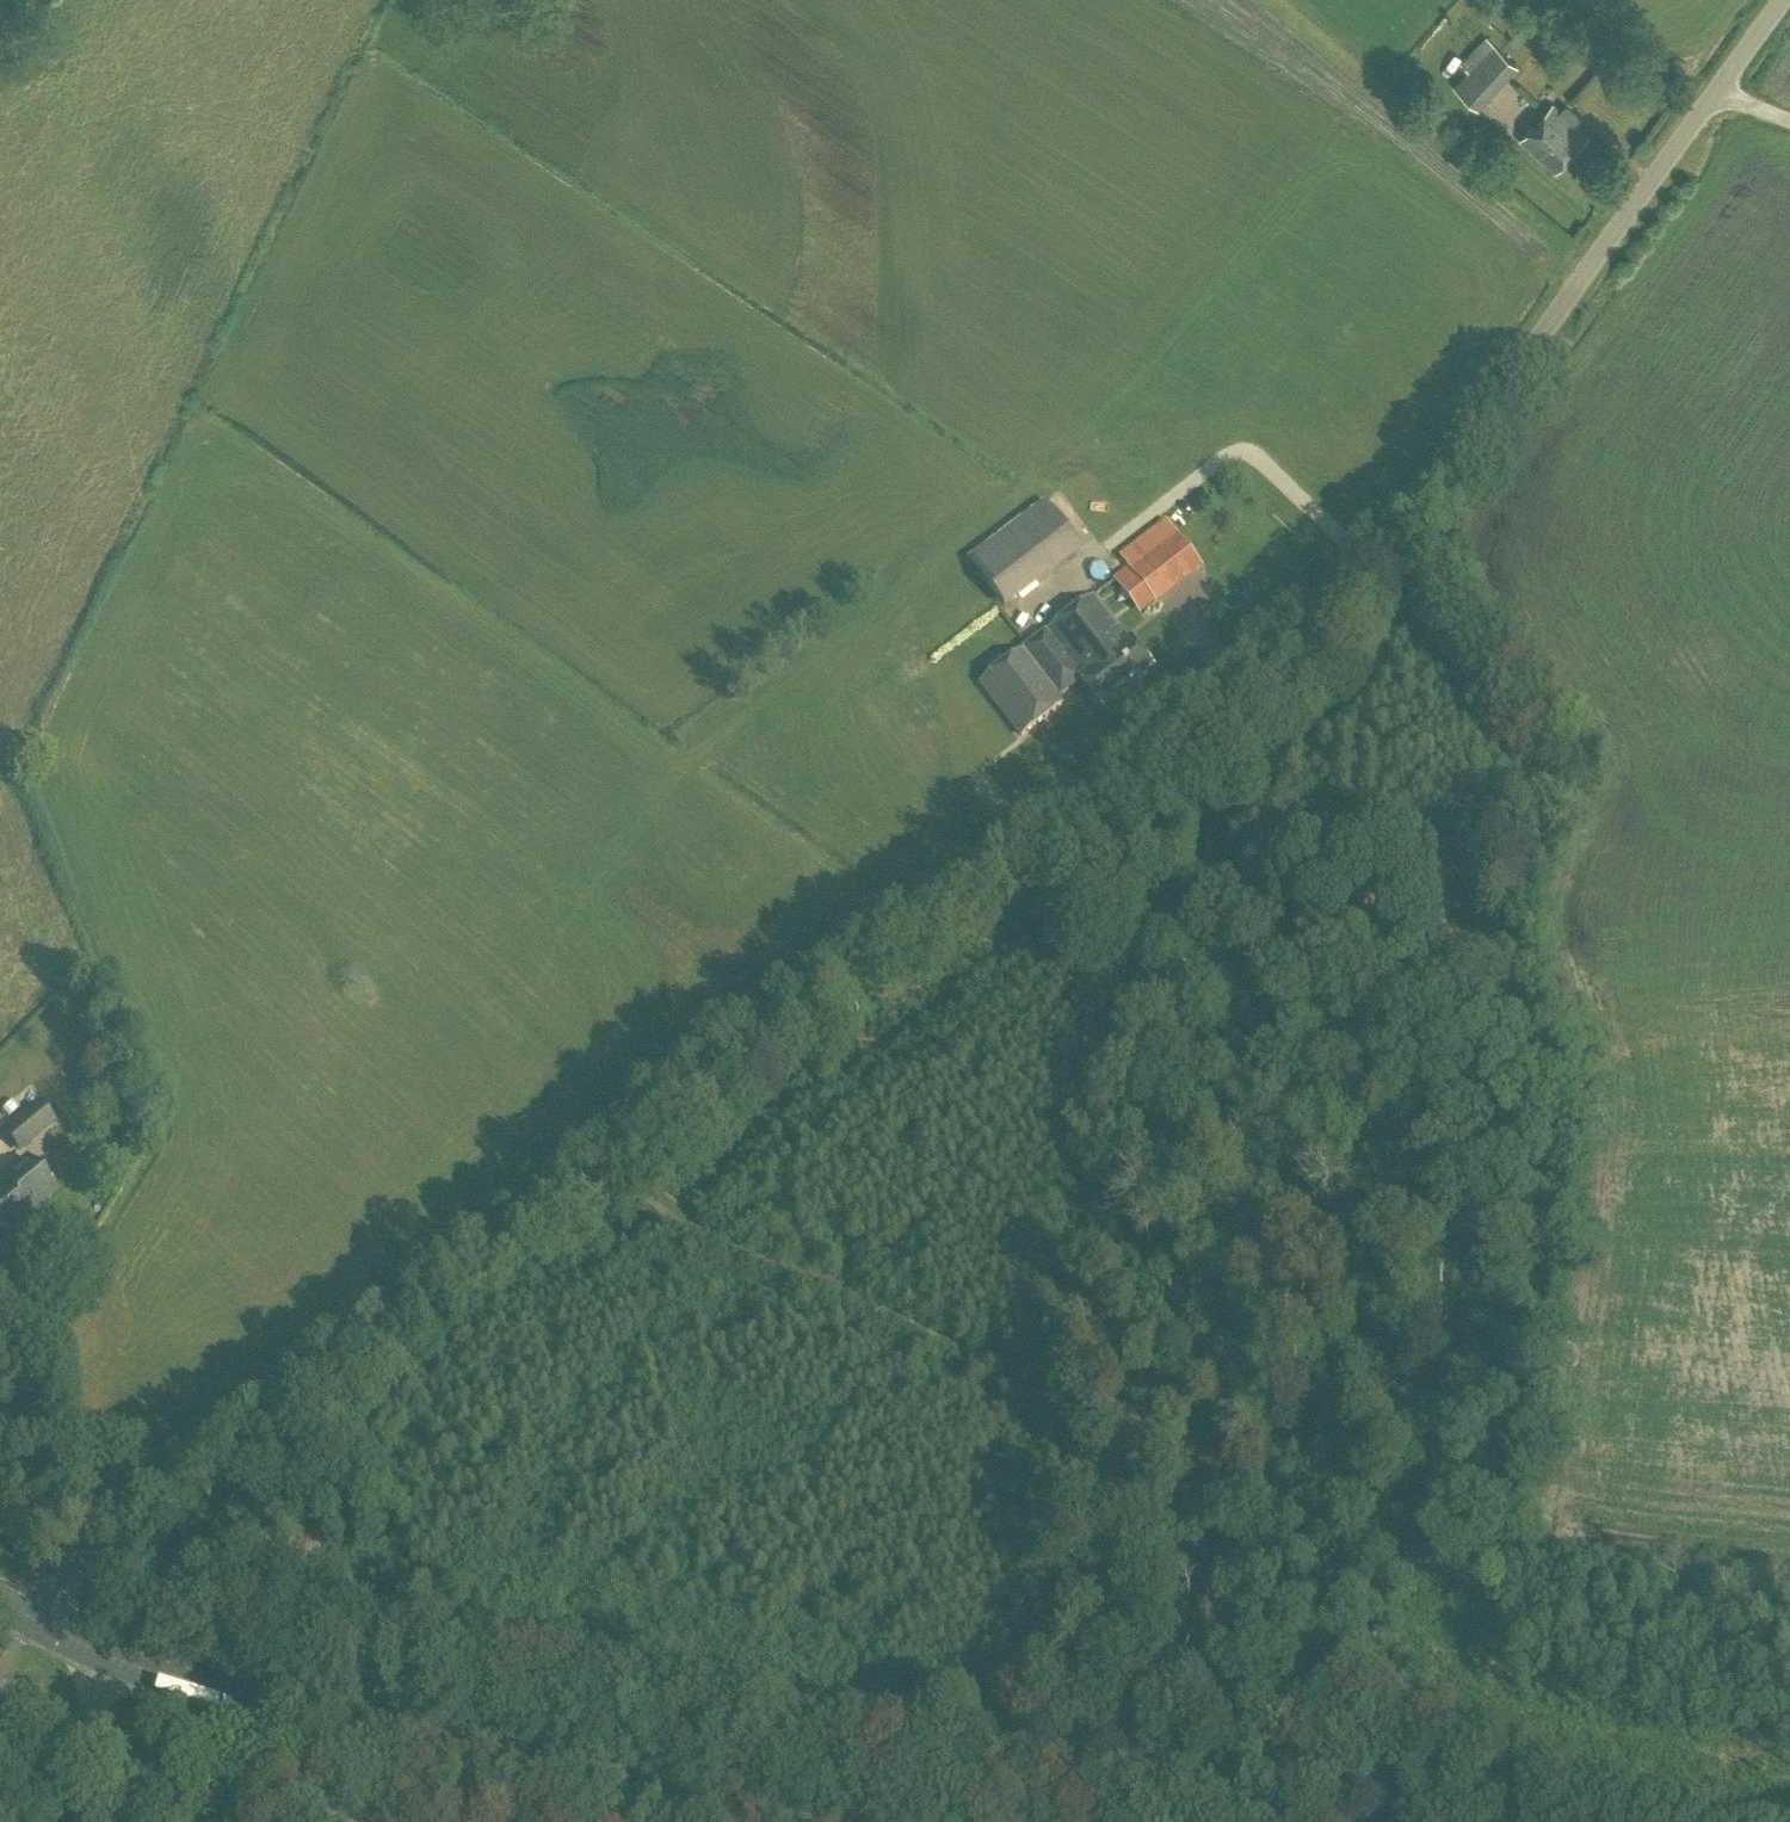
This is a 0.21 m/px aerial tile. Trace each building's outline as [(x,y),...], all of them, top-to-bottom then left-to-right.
[(1478,111),(1519,67),(1486,36),(1460,64),(1468,71),(1453,87),(1478,111)] [(1520,140),(1555,173),(1588,138),(1575,126),(1580,119),(1566,106),(1561,112),(1553,105),(1520,140)] [(1017,622),(1101,575),(1067,514),(983,561),(1017,622)] [(1170,618),(1220,587),(1195,548),(1146,578),(1170,618)] [(1045,633),(980,683),(1022,735),(1065,702),(1060,695),(1080,679),(1102,708),(1154,668),(1132,639),(1127,642),(1092,597),(1045,633)] [(44,1062),(58,1050),(44,1034),(30,1047),(44,1062)] [(20,1153),(57,1122),(39,1100),(2,1130),(20,1153)] [(8,1183),(0,1190),(0,1232),(29,1208),(33,1213),(58,1192),(27,1155),(2,1176),(8,1183)] [(1291,1356),(1295,1382),(1306,1380),(1302,1355),(1291,1356)]
